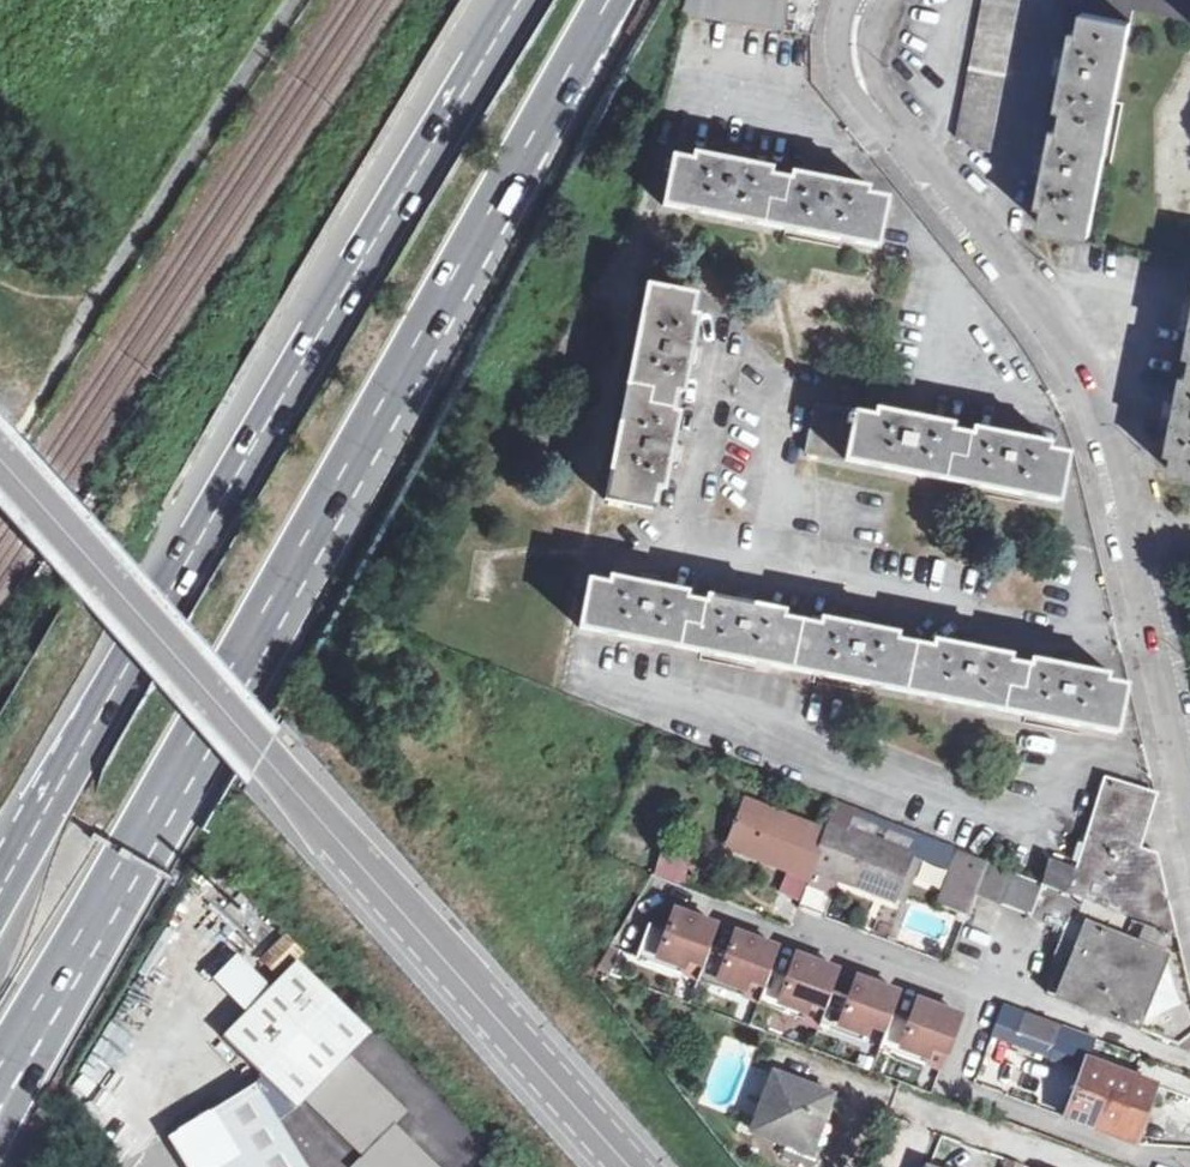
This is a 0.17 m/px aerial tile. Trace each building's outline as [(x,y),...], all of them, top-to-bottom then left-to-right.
[(686,13),(701,15),(788,29),(793,0),(688,0),(686,6),(686,13)] [(955,139),(973,143),(972,148),(990,153),(1020,0),(982,0),(955,139)] [(1077,8),(1125,18),(1127,11),(1187,22),(1189,7),(1189,0),(1078,0),(1077,8)] [(1084,233),(1125,18),(1077,8),(1071,34),(1044,175),(1035,223),(1084,233)] [(660,208),(874,245),(882,196),(830,187),(831,183),(824,182),(814,180),(813,185),(735,172),(736,166),(729,164),(720,163),(719,171),(668,163),(660,208)] [(686,302),(641,291),(598,498),(643,508),(654,458),(661,460),(663,452),(665,443),(657,441),(673,366),(681,368),(683,359),(684,351),(676,349),(686,302)] [(1175,410),(1163,474),(1189,480),(1189,335),(1175,410)] [(799,449),(1052,499),(1060,450),(1009,441),(1010,434),(1003,433),(994,432),(992,439),(915,422),(915,417),(908,415),(900,413),(899,420),(807,402),(799,449)] [(575,628),(1109,731),(1118,685),(1067,673),(1068,667),(1058,665),(1049,663),(1047,671),(972,655),(974,649),(962,647),(951,645),(950,651),(860,633),(860,628),(850,626),(841,624),(839,630),(752,612),(752,606),(740,604),(731,603),(730,608),(650,593),(650,587),(641,585),(632,584),(631,589),(583,580),(575,628)] [(1037,885),(1172,938),(1166,919),(1153,876),(1147,856),(1129,851),(1146,796),(1097,780),(1069,869),(1046,863),(1037,885)] [(811,888),(815,877),(830,838),(748,805),(729,853),(811,888)] [(830,838),(815,877),(874,899),(897,908),(915,861),(834,829),(830,838)] [(684,886),(691,863),(659,854),(652,876),(684,886)] [(958,888),(970,859),(961,856),(941,905),(970,916),(977,896),(958,888)] [(977,896),(988,866),(970,859),(958,888),(977,896)] [(915,861),(897,908),(905,912),(924,864),(915,861)] [(1050,992),(1177,1043),(1189,1037),(1189,998),(1181,969),(1172,938),(1037,885),(988,866),(977,896),(1066,930),(1060,944),(1067,947),(1050,992)] [(653,960),(698,977),(709,948),(719,922),(675,906),(665,929),(653,960)] [(638,954),(653,960),(665,929),(650,923),(638,954)] [(713,983),(758,1000),(770,970),(780,945),(735,928),(725,954),(713,983)] [(274,971),(298,949),(285,934),(260,956),(274,971)] [(725,954),(709,948),(698,977),(713,983),(725,954)] [(776,1006),(821,1022),(833,991),(841,968),(797,952),(788,977),(776,1006)] [(302,1097),(346,1053),(368,1030),(297,962),(223,1039),(262,1077),(169,1137),(188,1166),(307,1166),(279,1121),(302,1097)] [(788,977),(770,970),(758,1000),(776,1006),(788,977)] [(838,1028),(881,1044),(892,1014),(901,990),(858,974),(849,997),(838,1028)] [(849,997),(833,991),(821,1022),(838,1028),(849,997)] [(900,1051),(943,1068),(964,1015),(919,998),(911,1020),(900,1051)] [(1022,1034),(1030,1015),(1008,1007),(995,1039),(1017,1047),(1053,1061),(1058,1048),(1022,1034)] [(911,1020),(892,1014),(881,1044),(900,1051),(911,1020)] [(1058,1048),(1065,1028),(1030,1015),(1022,1034),(1058,1048)] [(302,1097),(360,1155),(349,1166),(436,1166),(393,1123),(405,1112),(346,1053),(302,1097)] [(1153,1115),(1165,1084),(1090,1057),(1068,1117),(1143,1144),(1153,1115)] [(758,1135),(813,1153),(823,1124),(827,1126),(833,1108),(836,1099),(777,1080),(758,1135)]
